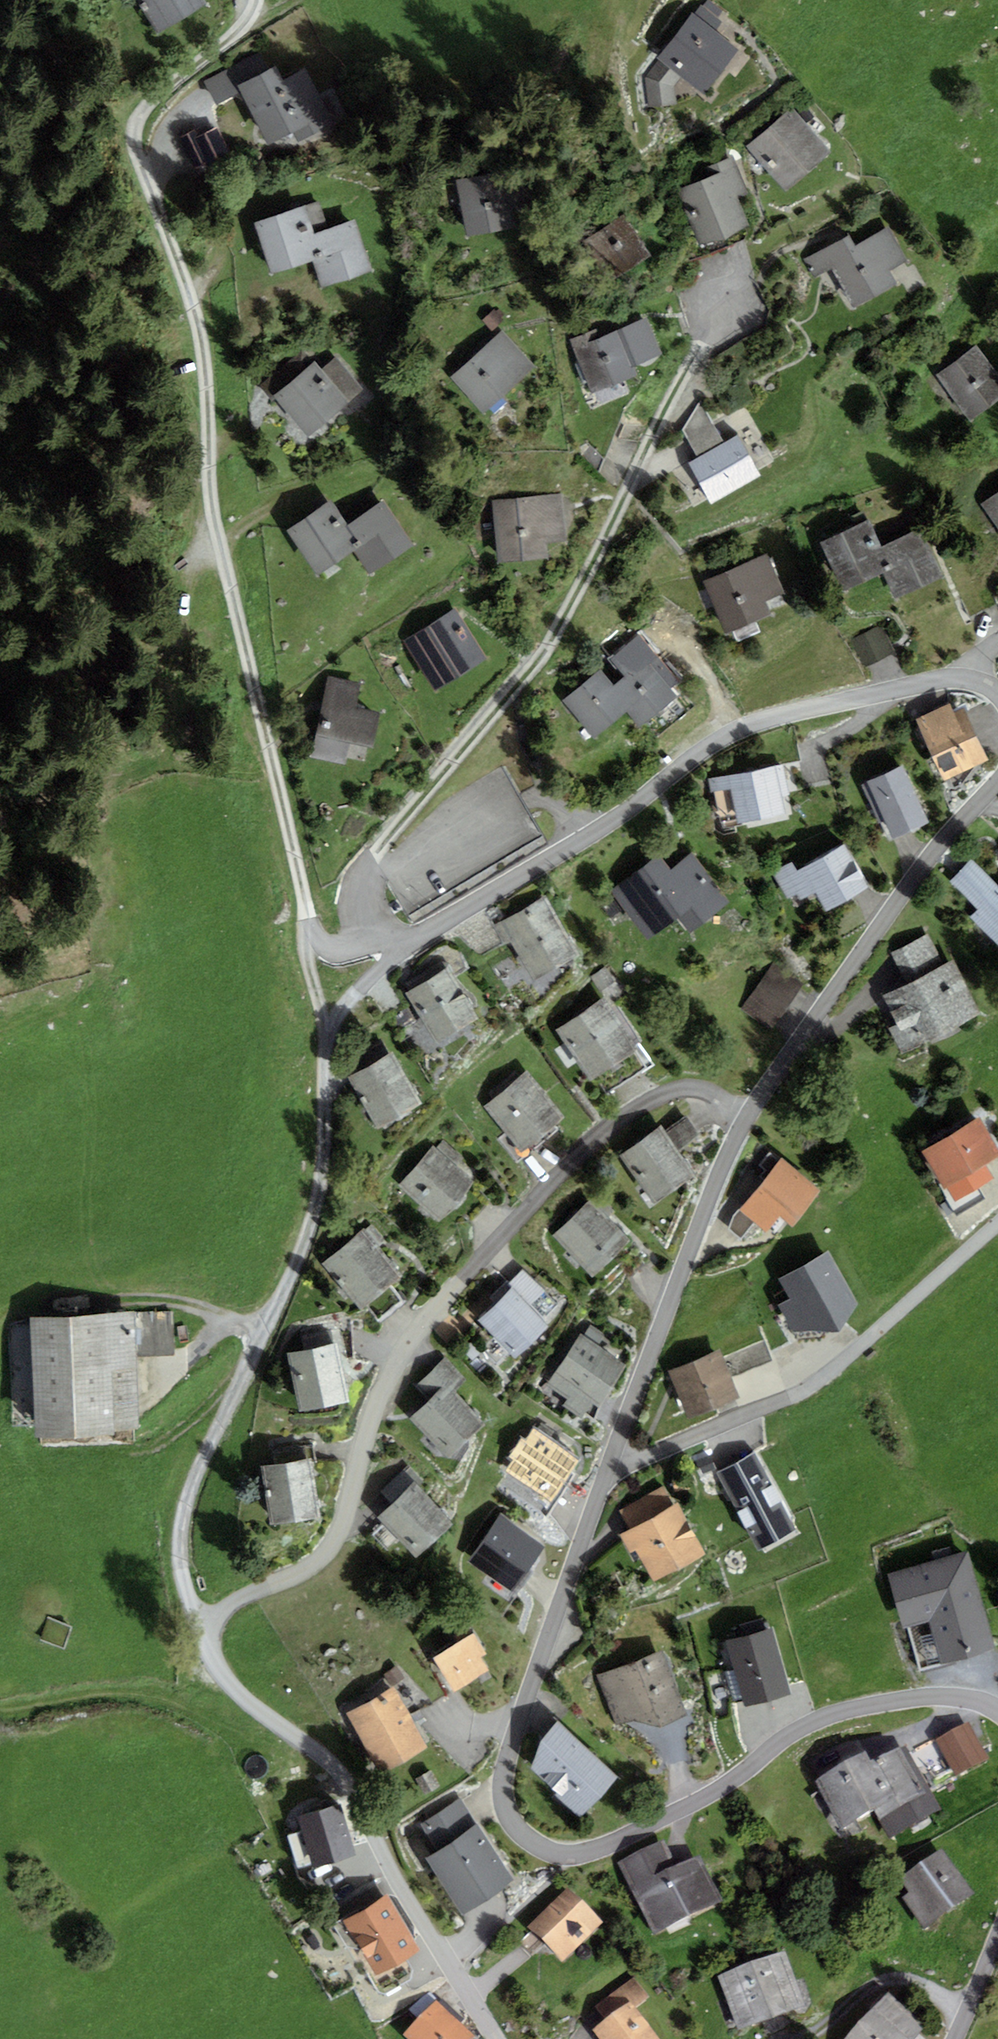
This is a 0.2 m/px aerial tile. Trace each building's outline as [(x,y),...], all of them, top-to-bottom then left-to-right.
[(205,0),(139,0),(160,33),(207,4),(205,0)] [(694,14),(715,31),(723,21),(717,16),(723,9),(711,0),(708,0),(704,6),(702,4),(694,14)] [(704,94),(739,49),(715,31),(694,14),(692,13),(658,58),(660,60),(681,76),(704,94)] [(673,86),(681,76),(660,60),(644,79),(650,108),(676,104),(673,86)] [(241,62),(203,82),(217,107),(241,93),(238,87),(250,80),(241,62)] [(334,122),(305,69),(287,79),(279,65),(250,80),(238,87),(241,93),(269,145),(292,132),(297,142),(334,122)] [(787,191),(831,151),(790,107),(746,147),(787,191)] [(231,157),(216,128),(198,137),(194,130),(180,138),(197,173),(231,157)] [(706,169),(709,178),(678,192),(703,246),(749,225),(737,197),(749,192),(733,157),(706,169)] [(499,172),(456,180),(467,236),(510,228),(499,172)] [(305,205),(315,234),(329,229),(319,201),(305,205)] [(315,234),(305,205),(254,223),(272,275),(313,262),(323,258),(315,234)] [(652,256),(625,215),(583,242),(625,275),(652,256)] [(313,262),(321,288),(372,271),(355,220),(329,229),(315,234),(323,258),(313,262)] [(813,278),(832,268),(854,308),(897,285),(889,271),(908,261),(889,227),(855,246),(849,235),(804,260),(813,278)] [(482,320),(492,330),(503,319),(493,309),(482,320)] [(647,318),(621,329),(636,366),(662,355),(647,318)] [(596,329),(570,340),(592,394),(640,375),(636,366),(621,329),(599,338),(596,329)] [(450,379),(483,414),(535,366),(502,331),(450,379)] [(936,375),(970,421),(997,400),(997,374),(976,345),(936,375)] [(308,437),(365,390),(337,357),(322,370),(314,361),(273,396),(308,437)] [(682,430),(698,458),(724,443),(700,400),(682,430)] [(688,464),(711,504),(761,476),(738,435),(724,443),(698,458),(688,464)] [(997,527),(997,493),(982,505),(997,527)] [(561,494),(493,500),(498,563),(547,559),(546,542),(565,541),(561,494)] [(379,569),(414,544),(383,500),(348,525),(362,545),(354,551),(371,575),(379,569)] [(348,525),(330,501),(287,532),(319,576),(354,551),(362,545),(348,525)] [(833,538),(867,522),(862,511),(828,527),(833,538)] [(833,538),(821,543),(844,591),(882,573),(873,552),(882,547),(869,521),(867,522),(833,538)] [(895,599),(941,577),(919,530),(882,547),(873,552),(882,573),(895,599)] [(768,555),(704,582),(726,634),(772,615),(766,602),(785,594),(768,555)] [(486,658),(456,610),(404,642),(435,690),(486,658)] [(866,668),(895,652),(880,625),(850,641),(866,668)] [(624,677),(613,685),(632,708),(626,712),(639,728),(677,697),(671,690),(679,684),(640,636),(610,661),(624,677)] [(593,738),(626,712),(632,708),(613,685),(601,670),(563,701),(593,738)] [(328,677),(311,756),(343,763),(347,741),(374,747),(381,714),(355,709),(360,684),(328,677)] [(950,705),(917,720),(944,781),(989,761),(965,708),(953,713),(950,705)] [(789,796),(782,764),(728,776),(709,780),(711,793),(730,789),(734,807),(738,824),(785,814),(782,797),(789,796)] [(929,823),(903,767),(867,783),(862,785),(879,822),(884,820),(893,839),(929,823)] [(869,889),(846,843),(803,868),(796,871),(792,862),(773,873),(790,906),(816,893),(826,913),(869,889)] [(713,879),(693,854),(671,872),(654,884),(679,917),(692,933),(727,905),(709,883),(713,879)] [(654,884),(671,872),(659,856),(612,891),(649,940),(679,917),(654,884)] [(971,860),(949,883),(977,909),(970,917),(997,943),(997,885),(971,860)] [(579,956),(545,896),(500,921),(494,924),(506,946),(512,942),(534,981),(579,956)] [(906,984),(944,965),(929,935),(891,954),(906,984)] [(906,984),(882,995),(897,1025),(888,1029),(901,1055),(982,1016),(954,960),(944,965),(906,984)] [(742,1008),(771,1030),(806,984),(776,962),(742,1008)] [(478,1019),(449,966),(405,992),(435,1043),(478,1019)] [(623,992),(606,967),(589,978),(603,999),(609,995),(612,1000),(623,992)] [(603,999),(556,1030),(590,1081),(643,1046),(612,1000),(609,995),(603,999)] [(422,1104),(392,1052),(348,1077),(378,1130),(422,1104)] [(564,1117),(528,1071),(483,1106),(520,1152),(564,1117)] [(687,1116),(665,1132),(678,1150),(700,1135),(687,1116)] [(922,1151),(943,1188),(947,1186),(956,1201),(995,1179),(986,1164),(997,1156),(997,1147),(980,1117),(922,1151)] [(660,1126),(620,1155),(656,1205),(696,1176),(678,1150),(665,1132),(660,1126)] [(435,1146),(399,1186),(439,1222),(475,1181),(456,1165),(463,1157),(444,1141),(437,1149),(435,1146)] [(782,1158),(739,1210),(754,1222),(767,1233),(780,1217),(794,1228),(823,1192),(782,1158)] [(590,1201),(553,1235),(592,1277),(629,1243),(590,1201)] [(740,1239),(754,1222),(739,1210),(732,1216),(729,1229),(740,1239)] [(372,1223),(322,1263),(361,1311),(368,1306),(379,1321),(404,1301),(392,1286),(403,1277),(378,1246),(386,1240),(372,1223)] [(859,1304),(828,1251),(780,1280),(791,1299),(777,1307),(792,1332),(840,1331),(859,1304)] [(525,1269),(508,1284),(512,1289),(528,1306),(545,1291),(525,1269)] [(512,1289),(478,1320),(515,1359),(549,1328),(528,1306),(512,1289)] [(173,1309),(134,1311),(136,1357),(175,1356),(173,1309)] [(136,1357),(134,1311),(31,1315),(35,1433),(35,1438),(116,1435),(116,1430),(139,1429),(136,1357)] [(586,1410),(591,1402),(599,1407),(627,1364),(616,1357),(624,1346),(592,1325),(584,1337),(580,1334),(552,1377),(547,1385),(568,1399),(563,1407),(581,1418),(586,1410)] [(763,1341),(724,1356),(732,1377),(771,1361),(763,1341)] [(348,1403),(337,1344),(288,1353),(300,1413),(348,1403)] [(668,1371),(687,1418),(740,1397),(732,1377),(724,1356),(721,1349),(668,1371)] [(467,1381),(446,1359),(417,1386),(429,1400),(447,1383),(456,1392),(467,1381)] [(429,1400),(410,1418),(446,1457),(483,1421),(456,1392),(447,1383),(429,1400)] [(580,1460),(534,1428),(526,1439),(522,1437),(508,1456),(512,1459),(504,1470),(550,1502),(580,1460)] [(272,1451),(274,1464),(311,1458),(311,1463),(316,1462),(313,1444),(272,1451)] [(799,1531),(753,1452),(715,1474),(761,1553),(799,1531)] [(311,1463),(311,1458),(274,1464),(261,1465),(269,1525),(319,1519),(311,1463)] [(424,1482),(409,1466),(381,1492),(392,1503),(413,1482),(418,1487),(424,1482)] [(418,1487),(413,1482),(392,1503),(377,1517),(417,1560),(454,1525),(418,1487)] [(629,1530),(674,1505),(663,1486),(619,1511),(629,1530)] [(629,1530),(619,1535),(630,1554),(636,1550),(654,1582),(707,1553),(678,1502),(674,1505),(629,1530)] [(501,1514),(468,1561),(514,1593),(547,1546),(501,1514)] [(995,1649),(967,1551),(888,1576),(903,1628),(908,1627),(921,1670),(995,1649)] [(792,1695),(773,1628),(726,1641),(744,1708),(792,1695)] [(490,1671),(481,1656),(486,1654),(473,1633),(433,1657),(454,1692),(490,1671)] [(687,1716),(664,1650),(597,1676),(616,1727),(633,1720),(659,1728),(687,1716)] [(393,1687),(346,1713),(381,1774),(428,1748),(393,1687)] [(618,1778),(559,1721),(541,1743),(532,1769),(581,1817),(618,1778)] [(969,1721),(936,1739),(956,1776),(989,1759),(969,1721)] [(905,1743),(875,1759),(896,1795),(873,1809),(890,1839),(942,1810),(905,1743)] [(814,1781),(839,1828),(873,1809),(896,1795),(875,1759),(871,1761),(866,1751),(814,1781)] [(436,1851),(476,1824),(458,1798),(418,1826),(436,1851)] [(312,1865),(313,1868),(355,1856),(340,1804),(298,1817),(302,1831),(312,1865)] [(424,1859),(463,1915),(514,1880),(476,1824),(436,1851),(424,1859)] [(298,1869),(312,1865),(302,1831),(288,1835),(298,1869)] [(654,1936),(723,1900),(699,1854),(678,1865),(664,1838),(617,1863),(654,1936)] [(975,1894),(942,1848),(900,1878),(910,1892),(902,1897),(926,1930),(975,1894)] [(563,1960),(604,1921),(570,1887),(530,1926),(563,1960)] [(345,1921),(376,1976),(419,1951),(388,1896),(345,1921)] [(716,1976),(738,2031),(804,2004),(782,1950),(716,1976)] [(648,1997),(633,1978),(597,2006),(607,2019),(630,2001),(635,2007),(648,1997)] [(926,2024),(886,1991),(845,2038),(913,2038),(926,2024)] [(421,2017),(435,2001),(426,1992),(411,2009),(421,2017)] [(474,2035),(435,2001),(421,2017),(404,2035),(408,2038),(471,2038),(474,2035)] [(630,2001),(607,2019),(592,2030),(599,2038),(660,2038),(635,2007),(630,2001)]
